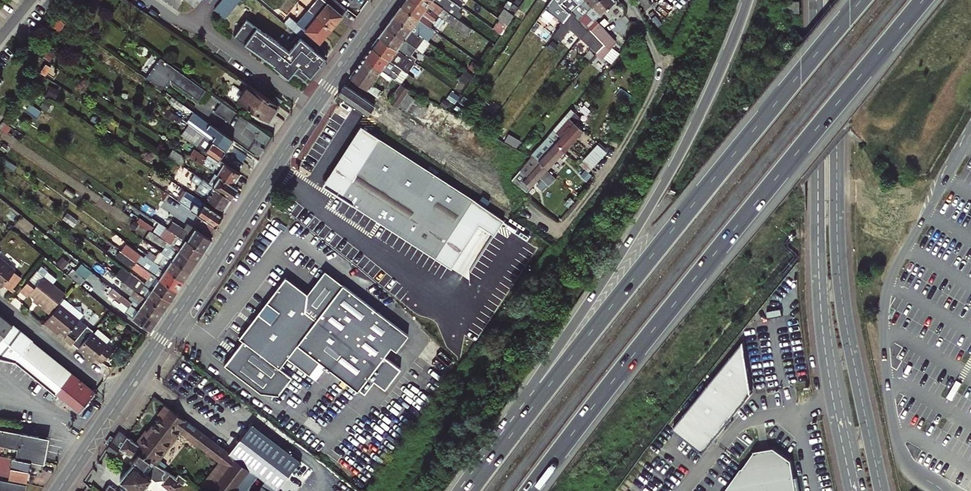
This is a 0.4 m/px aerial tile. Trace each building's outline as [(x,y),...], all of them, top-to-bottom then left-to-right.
[(225,18),(240,0),(222,0),(214,9),(225,18)] [(332,29),(348,10),(336,0),(318,0),(309,10),(332,29)] [(402,7),(434,31),(437,26),(433,23),(436,18),(412,0),(407,0),(402,7)] [(436,18),(439,15),(467,36),(472,29),(460,20),(432,0),(412,0),(436,18)] [(460,20),(463,15),(458,11),(462,6),(461,6),(453,0),(432,0),(460,20)] [(510,23),(519,5),(509,0),(508,0),(499,17),(510,23)] [(574,9),(583,0),(565,0),(564,1),(560,4),(569,14),(555,35),(561,40),(571,27),(581,37),(585,31),(572,17),(575,13),(572,11),(574,9)] [(588,27),(580,18),(598,0),(583,0),(574,9),(572,11),(575,13),(572,17),(585,31),(588,27)] [(588,27),(604,44),(610,51),(617,42),(596,20),(615,1),(614,0),(598,0),(580,18),(588,27)] [(434,31),(402,7),(395,17),(419,34),(423,29),(432,36),(435,32),(434,31)] [(332,29),(309,10),(298,23),(290,17),(285,23),(288,25),(293,29),(298,33),(302,37),(303,38),(316,49),(332,29)] [(435,46),(419,34),(395,17),(387,27),(417,48),(421,42),(432,50),(435,46)] [(289,52),(246,21),(234,36),(287,74),(292,68),(310,84),(330,60),(316,49),(303,38),(302,37),(289,52)] [(387,27),(380,37),(404,55),(410,59),(415,63),(419,57),(413,53),(417,48),(387,27)] [(373,47),(397,65),(404,55),(380,37),(373,47)] [(393,70),(397,65),(373,47),(365,58),(383,71),(393,78),(402,84),(403,85),(406,80),(393,70)] [(488,55),(484,52),(478,60),(483,63),(488,55)] [(397,65),(401,67),(403,64),(406,66),(410,59),(404,55),(397,65)] [(205,90),(161,57),(146,78),(163,90),(168,83),(165,81),(168,78),(198,100),(205,90)] [(365,58),(351,78),(368,91),(374,84),(380,75),(383,71),(365,58)] [(383,71),(380,75),(390,81),(393,78),(383,71)] [(475,75),(470,72),(463,82),(468,85),(475,75)] [(273,101),(249,84),(238,100),(270,122),(282,107),(279,105),(273,101)] [(374,84),(368,91),(379,98),(384,91),(374,84)] [(398,108),(400,105),(409,93),(411,90),(403,85),(402,84),(389,102),(398,108)] [(346,85),(339,96),(379,124),(386,114),(375,107),(376,106),(346,85)] [(49,86),(46,96),(56,100),(59,90),(49,86)] [(400,105),(411,113),(420,101),(409,93),(400,105)] [(195,119),(190,125),(226,150),(233,140),(173,97),(170,101),(195,119)] [(429,108),(420,101),(411,113),(420,120),(429,108)] [(236,112),(223,102),(216,113),(228,122),(236,112)] [(430,144),(376,106),(375,107),(386,114),(379,124),(423,155),(430,144)] [(491,121),(476,110),(472,116),(486,127),(491,121)] [(569,118),(576,124),(582,117),(575,110),(568,117),(569,118)] [(536,125),(527,117),(523,123),(532,130),(536,125)] [(552,137),(566,150),(583,131),(569,118),(552,137)] [(273,139),(263,131),(251,123),(247,129),(258,137),(255,142),(265,150),(273,139)] [(182,136),(211,154),(219,160),(226,150),(190,125),(182,136)] [(504,220),(360,125),(322,186),(451,268),(478,225),(494,235),(504,220)] [(483,131),(474,126),(471,132),(480,137),(483,131)] [(535,155),(548,168),(566,150),(552,137),(535,155)] [(589,172),(607,153),(598,144),(580,163),(589,172)] [(234,146),(229,153),(243,162),(247,156),(234,146)] [(195,149),(191,156),(216,172),(234,184),(241,174),(219,160),(211,154),(208,158),(195,149)] [(172,150),(168,157),(181,166),(185,158),(179,154),(172,150)] [(535,155),(534,155),(521,169),(528,175),(523,179),(531,187),(548,168),(535,155)] [(216,172),(209,184),(231,198),(239,187),(234,184),(216,172)] [(231,198),(193,174),(190,180),(197,184),(195,190),(223,210),(231,198)] [(179,202),(216,226),(224,214),(196,196),(192,200),(184,195),(179,202)] [(202,222),(197,229),(209,237),(216,226),(179,202),(174,198),(171,203),(195,220),(196,218),(202,222)] [(173,222),(169,228),(204,251),(213,239),(209,237),(197,229),(188,223),(184,229),(173,222)] [(204,251),(169,228),(164,235),(153,227),(151,230),(198,261),(204,251)] [(198,261),(151,230),(148,234),(152,238),(151,239),(164,248),(161,252),(191,272),(198,261)] [(184,282),(143,252),(141,255),(126,244),(121,251),(136,262),(177,292),(184,282)] [(146,248),(143,252),(184,282),(191,272),(161,252),(160,251),(157,256),(146,248)] [(2,287),(4,285),(16,270),(0,257),(0,286),(2,287)] [(177,292),(136,262),(132,268),(147,279),(145,282),(171,301),(177,292)] [(25,289),(45,305),(44,308),(50,312),(64,294),(38,273),(42,268),(40,266),(27,282),(29,284),(25,289)] [(86,279),(73,269),(69,275),(81,285),(86,279)] [(26,278),(16,270),(4,285),(14,293),(26,278)] [(123,280),(124,281),(165,311),(171,301),(145,282),(130,271),(123,280)] [(322,310),(340,287),(322,273),(304,297),(322,310)] [(165,311),(124,281),(119,287),(131,296),(128,299),(158,322),(165,311)] [(242,344),(277,371),(295,347),(354,392),(388,349),(393,353),(405,337),(340,287),(322,310),(304,297),(283,281),(237,341),(242,344)] [(158,322),(128,299),(114,287),(108,294),(120,303),(121,302),(124,304),(120,308),(151,331),(158,322)] [(87,325),(79,319),(79,320),(59,305),(45,322),(52,327),(54,325),(60,330),(67,335),(64,338),(72,344),(87,325)] [(95,392),(30,339),(0,315),(0,357),(16,361),(65,400),(79,412),(95,392)] [(92,332),(78,349),(93,361),(96,358),(102,363),(113,349),(92,332)] [(260,393),(277,371),(242,344),(225,366),(260,393)] [(740,347),(677,428),(706,450),(760,380),(747,370),(756,359),(740,347)] [(201,489),(203,490),(243,490),(256,474),(165,404),(158,413),(161,415),(149,431),(147,429),(136,444),(143,448),(139,452),(155,464),(180,431),(221,463),(201,489)] [(44,462),(48,437),(0,429),(0,454),(44,462)] [(172,490),(178,490),(187,480),(178,474),(176,477),(155,464),(139,452),(143,448),(136,444),(128,437),(121,447),(135,458),(133,461),(134,463),(121,479),(135,490),(141,490),(153,477),(157,480),(163,479),(164,484),(172,490)] [(771,453),(768,452),(751,454),(738,471),(735,472),(725,486),(725,488),(723,490),(740,490),(771,453)] [(740,490),(788,490),(787,482),(788,479),(786,464),(771,453),(740,490)] [(17,481),(26,483),(28,470),(42,472),(44,462),(0,454),(0,478),(17,481)] [(17,481),(0,478),(0,490),(16,490),(17,481)] [(263,483),(257,490),(274,490),(263,483)]
